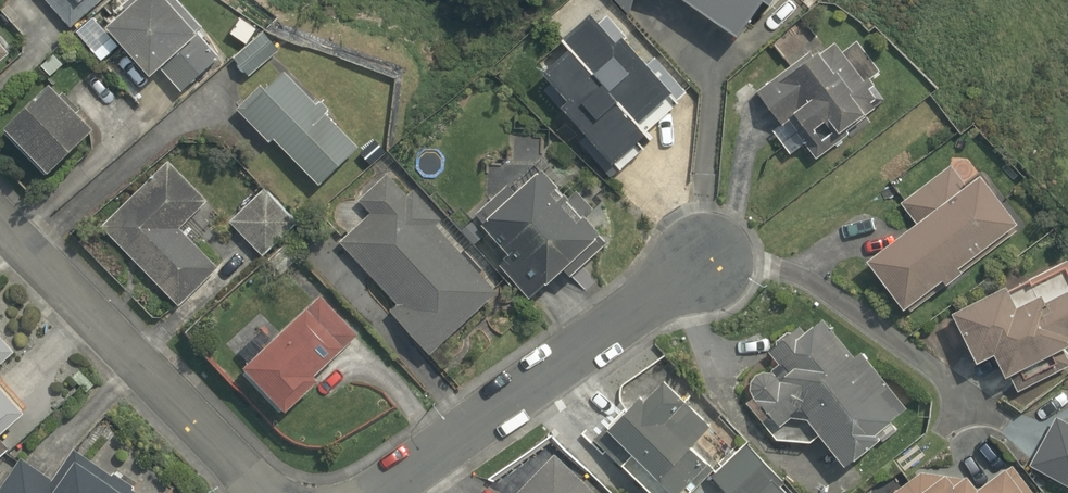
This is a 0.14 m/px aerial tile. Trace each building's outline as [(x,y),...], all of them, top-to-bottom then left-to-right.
[(67,30),(103,0),(42,0),(67,30)] [(209,34),(180,0),(113,0),(103,9),(109,17),(104,21),(111,29),(107,33),(152,84),(163,75),(180,94),(217,62),(200,42),(209,34)] [(615,175),(648,148),(642,140),(682,108),(596,0),(572,0),(544,22),(570,55),(543,77),(569,110),(565,113),(615,175)] [(741,48),(766,13),(774,18),(786,0),(663,0),(678,4),(741,48)] [(777,92),(762,102),(777,126),(793,116),(813,147),(877,106),(832,36),(768,77),(777,92)] [(281,60),(262,38),(231,65),(249,87),(281,60)] [(0,42),(0,74),(16,60),(0,42)] [(281,78),(242,118),(273,147),(275,145),(318,187),(354,150),(281,78)] [(51,182),(93,141),(48,93),(5,134),(51,182)] [(1021,228),(961,153),(898,203),(919,230),(868,270),(906,318),(1021,228)] [(579,230),(549,198),(557,191),(532,164),(474,216),(509,254),(499,263),(540,308),(607,247),(586,224),(579,230)] [(205,208),(167,166),(102,224),(177,308),(214,274),(177,233),(205,208)] [(497,294),(388,185),(364,209),(370,215),(340,245),(396,302),(384,313),(431,360),(497,294)] [(266,188),(229,225),(262,258),(299,221),(266,188)] [(1007,384),(1017,401),(1067,372),(1058,355),(1067,349),(1067,266),(1066,263),(951,329),(976,375),(996,364),(1007,384)] [(314,384),(345,355),(307,315),(244,375),(287,420),(319,389),(314,384)] [(747,396),(778,437),(819,443),(844,475),(910,424),(860,359),(850,366),(817,323),(764,363),(774,376),(747,396)] [(7,367),(4,364),(15,354),(0,337),(0,373),(7,367)] [(25,415),(0,387),(0,438),(25,415)] [(591,445),(643,492),(694,492),(711,475),(693,458),(714,435),(663,388),(649,403),(642,398),(608,435),(604,431),(591,445)] [(1060,423),(1035,467),(1067,486),(1067,428),(1060,423)] [(753,448),(712,481),(722,492),(790,492),(753,448)] [(74,454),(50,486),(19,463),(0,488),(0,492),(128,492),(74,454)] [(517,492),(592,492),(553,455),(517,492)] [(1008,467),(974,490),(963,474),(924,469),(888,492),(1026,492),(1008,467)]
